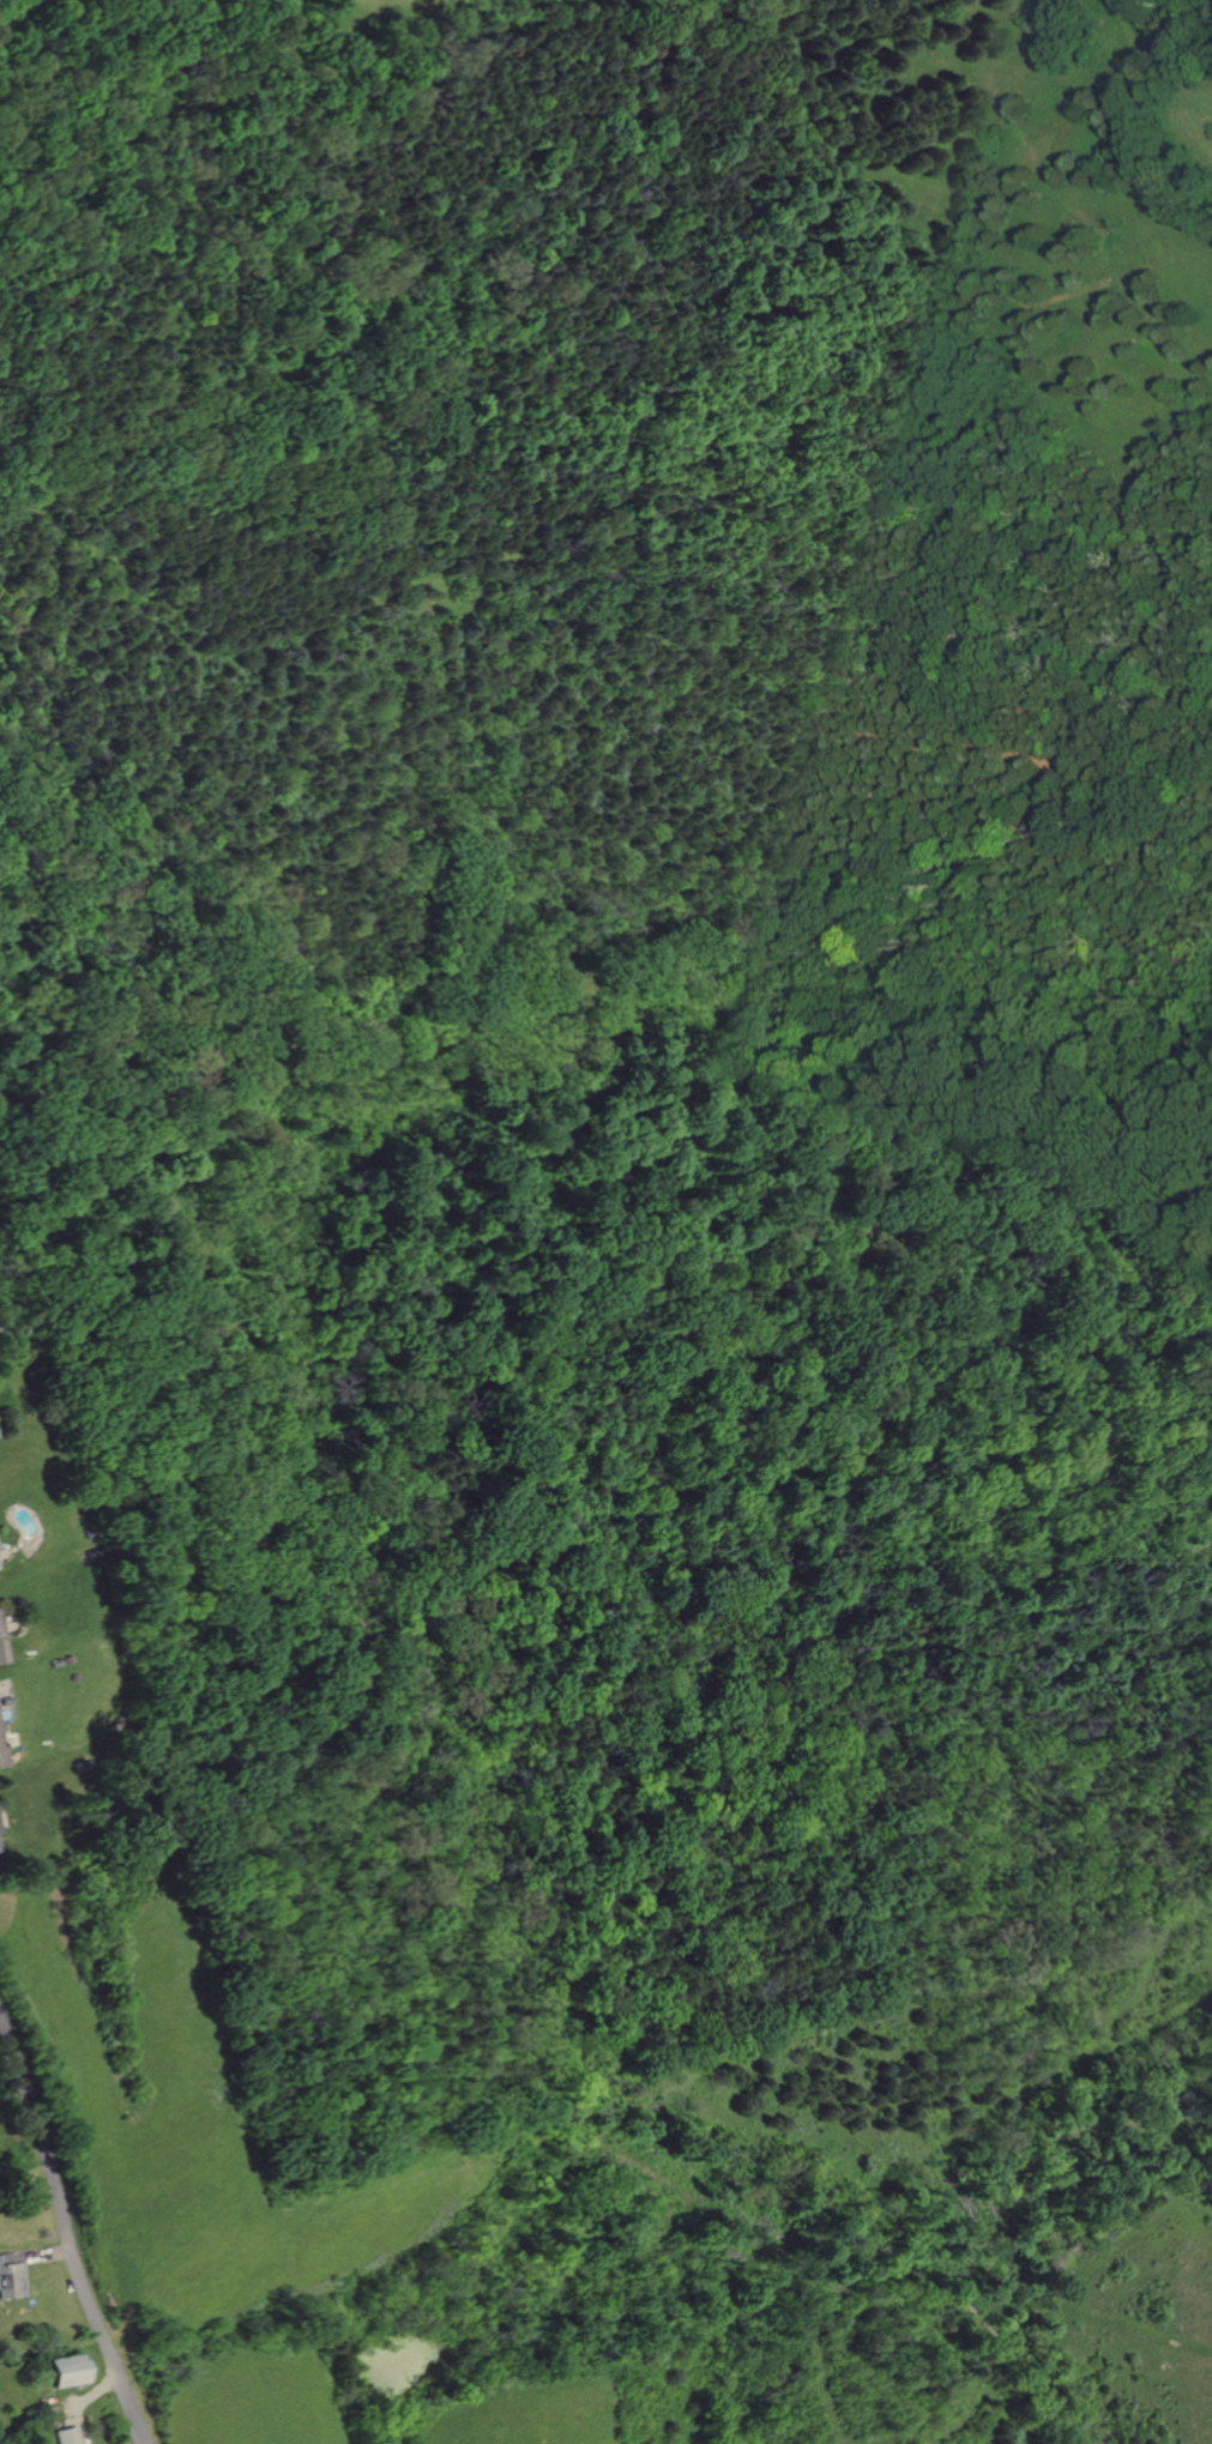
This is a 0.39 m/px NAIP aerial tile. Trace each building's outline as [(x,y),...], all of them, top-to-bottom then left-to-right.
[(25,2297),(0,2299),(0,2253),(16,2252),(16,2257),(16,2263),(24,2262),(25,2297)] [(78,2354),(84,2383),(52,2389),(46,2361),(78,2354)] [(74,2426),(79,2443),(57,2443),(54,2431),(74,2426)]
